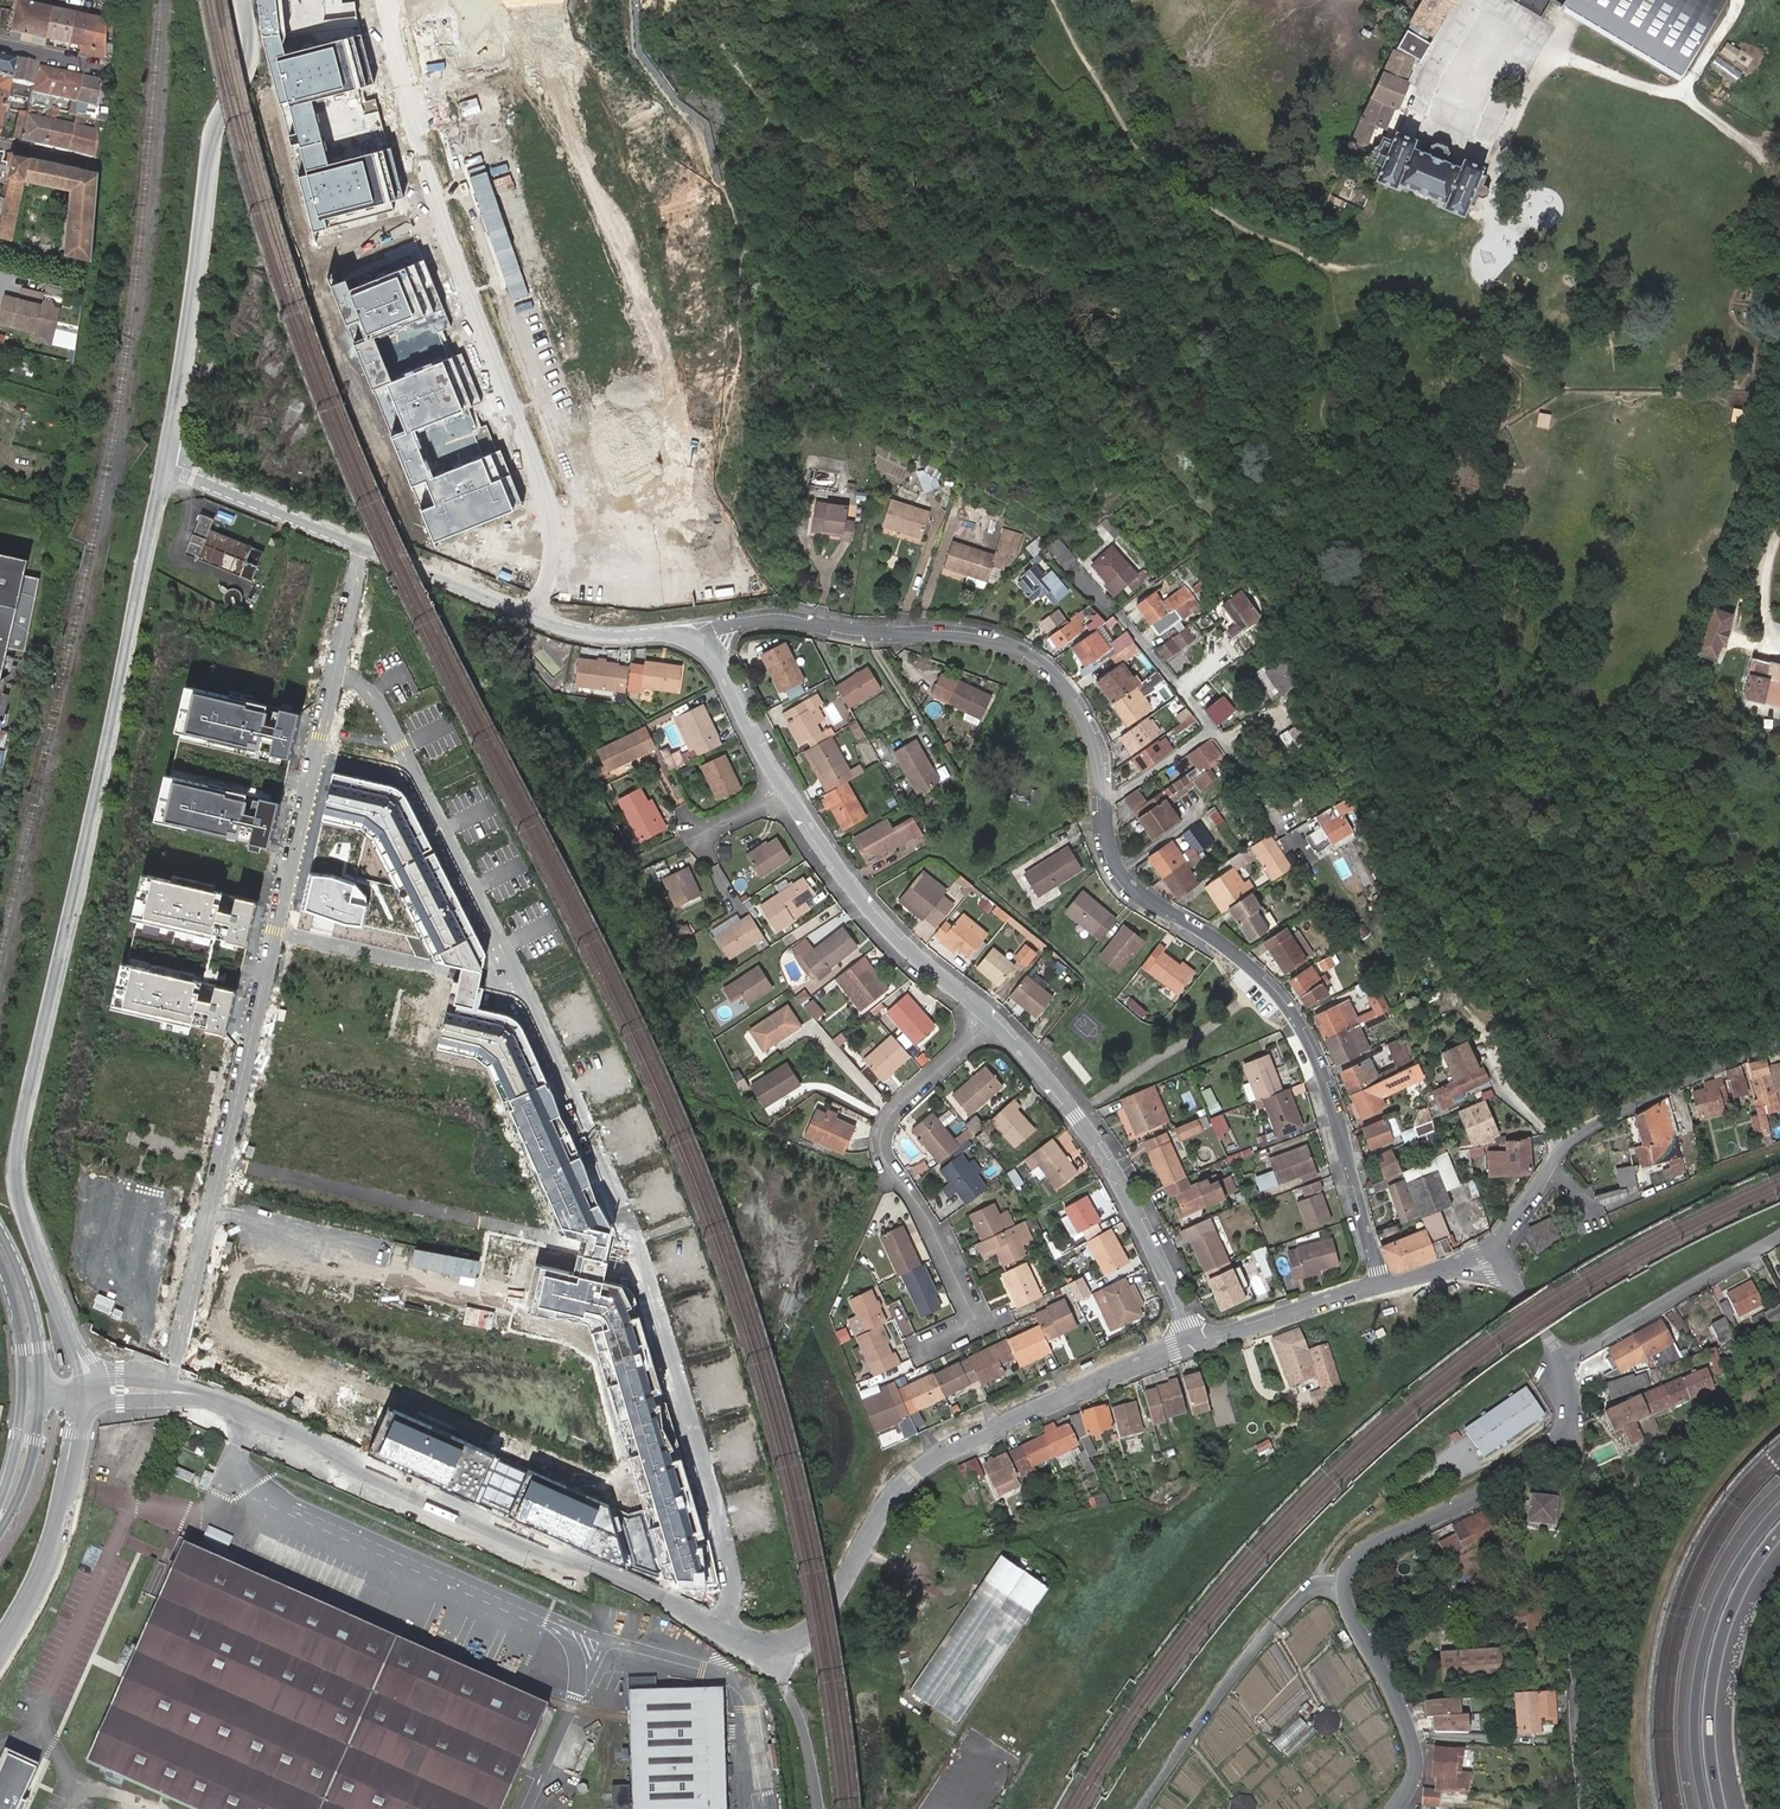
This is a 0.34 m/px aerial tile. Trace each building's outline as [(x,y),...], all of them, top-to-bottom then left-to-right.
[(28,0),(17,0),(10,37),(21,39),(22,32),(42,36),(41,43),(46,44),(47,38),(54,6),(28,0)] [(405,196),(394,148),(330,164),(311,101),(375,85),(361,36),(285,54),(281,35),(278,0),(260,0),(264,35),(314,230),(394,211),(390,201),(405,196)] [(1412,13),(1360,135),(1361,136),(1366,134),(1373,118),(1380,116),(1386,119),(1395,97),(1398,98),(1408,75),(1405,73),(1415,52),(1416,51),(1422,54),(1432,37),(1427,34),(1431,26),(1434,28),(1450,0),(1420,0),(1412,13)] [(1559,8),(1678,79),(1725,0),(1564,0),(1559,8)] [(71,43),(77,11),(54,6),(47,38),(71,43)] [(6,24),(10,9),(2,7),(2,8),(0,7),(0,23),(6,24)] [(77,51),(81,52),(82,45),(83,45),(89,13),(77,11),(71,43),(79,44),(77,51)] [(81,52),(106,57),(107,17),(89,13),(83,45),(82,45),(81,52)] [(22,32),(21,39),(41,43),(42,36),(22,32)] [(0,58),(0,80),(7,81),(30,87),(35,66),(11,61),(0,58)] [(52,97),(58,71),(35,66),(30,87),(29,92),(27,103),(30,103),(50,107),(52,97)] [(70,101),(74,102),(80,76),(58,71),(52,97),(50,107),(55,108),(57,98),(70,101)] [(97,107),(100,80),(80,76),(74,102),(72,113),(74,114),(85,116),(96,119),(106,121),(107,109),(97,107)] [(24,115),(19,141),(43,146),(49,120),(45,119),(29,116),(30,107),(26,106),(25,113),(24,115)] [(51,109),(49,120),(43,146),(67,151),(72,125),(54,121),(57,110),(57,109),(55,108),(50,107),(50,109),(51,109)] [(16,126),(13,140),(19,141),(24,115),(25,113),(18,112),(15,126),(16,126)] [(67,151),(94,157),(96,130),(83,128),(85,116),(74,114),(72,125),(67,151)] [(1445,205),(1466,213),(1471,200),(1476,202),(1480,194),(1484,196),(1488,194),(1491,187),(1489,182),(1485,180),(1488,172),(1484,170),(1487,164),(1467,156),(1463,164),(1452,160),(1456,152),(1450,149),(1450,142),(1441,139),(1436,143),(1430,141),(1426,149),(1416,144),(1419,136),(1398,128),(1394,137),(1385,133),(1381,142),(1375,144),(1371,153),(1375,157),(1380,159),(1379,162),(1384,164),(1378,177),(1398,185),(1400,180),(1447,200),(1445,205)] [(13,171),(16,156),(10,155),(8,163),(0,162),(0,168),(13,171)] [(25,178),(29,159),(16,156),(13,171),(12,176),(10,184),(7,197),(3,215),(1,223),(0,228),(0,236),(11,239),(25,178)] [(25,178),(72,189),(77,169),(29,158),(29,159),(25,178)] [(1354,167),(1347,164),(1343,174),(1350,177),(1354,167)] [(67,253),(88,258),(92,259),(99,173),(77,169),(72,189),(68,247),(67,253)] [(7,197),(10,184),(1,182),(0,182),(0,197),(7,197)] [(339,291),(320,299),(337,341),(349,336),(357,353),(345,357),(365,404),(381,398),(401,445),(389,450),(411,503),(426,497),(436,519),(423,525),(433,549),(522,512),(501,461),(421,494),(399,440),(486,405),(464,353),(385,385),(372,353),(451,320),(430,269),(344,304),(339,291)] [(0,320),(0,322),(53,335),(59,310),(54,309),(53,305),(42,303),(43,295),(24,290),(21,300),(12,298),(4,302),(0,320)] [(917,473),(926,493),(940,486),(938,480),(942,472),(937,469),(940,462),(927,456),(924,462),(927,464),(924,470),(917,470),(917,473)] [(839,474),(810,470),(808,484),(837,488),(839,474)] [(855,483),(848,482),(846,492),(854,493),(855,483)] [(836,535),(834,539),(834,541),(842,544),(847,526),(839,524),(842,510),(814,503),(805,530),(817,534),(819,529),(836,535)] [(924,517),(887,506),(879,532),(916,543),(924,517)] [(209,531),(214,519),(201,514),(184,554),(252,582),(263,553),(209,531)] [(1104,519),(1098,524),(1113,540),(1118,536),(1104,519)] [(817,534),(834,539),(836,535),(819,529),(817,534)] [(991,561),(950,547),(942,571),(976,583),(993,589),(1002,562),(1009,564),(1017,539),(1001,533),(991,561)] [(279,548),(281,542),(271,538),(268,544),(279,548)] [(1044,547),(1056,561),(1067,551),(1055,538),(1044,547)] [(1127,566),(1111,548),(1091,566),(1105,583),(1102,586),(1112,597),(1125,585),(1132,594),(1148,580),(1141,571),(1136,576),(1127,566)] [(1067,551),(1056,561),(1064,571),(1076,561),(1067,551)] [(1037,554),(1034,557),(1041,565),(1018,583),(1024,591),(1022,592),(1030,602),(1040,594),(1042,597),(1052,589),(1054,592),(1061,586),(1054,576),(1052,578),(1045,570),(1049,566),(1037,554)] [(9,645),(23,648),(38,580),(22,577),(26,560),(0,555),(0,687),(9,645)] [(1732,556),(1725,573),(1739,578),(1746,562),(1732,556)] [(1198,583),(1201,587),(1209,580),(1204,573),(1195,580),(1198,583)] [(1735,578),(1725,574),(1721,585),(1731,589),(1735,578)] [(993,589),(976,583),(974,590),(991,596),(993,589)] [(1189,591),(1191,594),(1201,587),(1198,583),(1189,591)] [(1189,591),(1184,585),(1162,603),(1153,591),(1135,605),(1151,625),(1191,594),(1189,591)] [(225,596),(225,600),(226,603),(229,606),(232,607),(237,607),(241,605),(242,603),(243,600),(243,596),(241,593),(238,590),(234,589),(231,590),(227,589),(226,587),(225,586),(223,586),(221,588),(221,590),(223,592),(225,592),(226,593),(225,596)] [(1257,617),(1250,609),(1244,601),(1237,592),(1220,606),(1238,629),(1245,624),(1246,625),(1257,617)] [(1191,594),(1151,625),(1159,635),(1183,617),(1182,616),(1198,604),(1191,594)] [(1244,601),(1250,609),(1258,604),(1251,595),(1244,601)] [(1079,608),(1072,599),(1061,607),(1068,617),(1079,608)] [(1733,611),(1713,603),(1697,645),(1716,653),(1720,642),(1721,638),(1723,639),(1729,625),(1727,625),(1733,611)] [(1048,633),(1067,619),(1060,608),(1040,622),(1048,633)] [(1087,624),(1094,632),(1095,631),(1098,628),(1099,627),(1111,617),(1112,617),(1097,611),(1091,616),(1093,619),(1087,624)] [(1079,612),(1071,618),(1073,620),(1051,637),(1059,647),(1085,628),(1083,623),(1085,622),(1083,619),(1084,618),(1079,612)] [(1116,623),(1111,617),(1099,627),(1098,628),(1102,633),(1116,623)] [(1030,636),(1036,642),(1047,633),(1042,627),(1030,636)] [(1193,640),(1185,628),(1156,649),(1165,660),(1193,640)] [(1094,632),(1072,650),(1087,669),(1081,673),(1086,680),(1114,657),(1132,643),(1125,634),(1108,647),(1095,631),(1094,632)] [(1247,640),(1229,654),(1244,672),(1261,658),(1247,640)] [(1094,682),(1110,704),(1135,686),(1138,684),(1134,678),(1131,680),(1121,665),(1139,652),(1132,643),(1114,657),(1120,664),(1094,682)] [(760,662),(780,697),(802,685),(783,649),(760,662)] [(1743,692),(1745,694),(1779,702),(1779,660),(1752,654),(1743,692)] [(1298,677),(1283,657),(1266,669),(1281,690),(1298,677)] [(626,695),(629,671),(618,669),(618,667),(581,662),(577,687),(626,695)] [(633,670),(630,695),(641,696),(642,689),(678,695),(682,671),(646,665),(645,671),(633,670)] [(1281,690),(1266,669),(1261,673),(1276,693),(1281,690)] [(867,672),(835,691),(848,713),(881,694),(867,672)] [(1163,681),(1156,672),(1144,680),(1152,689),(1163,681)] [(940,677),(930,697),(980,721),(991,698),(958,682),(957,685),(940,677)] [(802,691),(805,697),(819,690),(815,683),(802,691)] [(272,705),(185,685),(173,739),(259,758),(263,740),(274,742),(269,763),(291,768),(303,713),(283,708),(279,726),(268,724),(272,705)] [(1135,686),(1110,704),(1124,726),(1150,709),(1135,686)] [(808,743),(812,751),(821,746),(829,741),(832,740),(828,733),(819,737),(815,729),(808,715),(816,711),(821,708),(816,699),(803,706),(782,718),(786,725),(788,725),(788,726),(791,724),(802,746),(808,743)] [(1221,700),(1205,712),(1216,725),(1232,714),(1221,700)] [(680,719),(699,760),(723,748),(704,708),(680,719)] [(1191,715),(1186,709),(1175,717),(1180,723),(1191,715)] [(823,725),(816,711),(808,715),(815,729),(823,725)] [(1180,723),(1167,733),(1171,738),(1196,721),(1191,715),(1180,723)] [(1146,717),(1118,736),(1130,753),(1150,738),(1157,733),(1146,717)] [(699,760),(680,719),(675,721),(692,756),(682,760),(685,767),(699,760)] [(1298,724),(1281,734),(1291,751),(1308,741),(1298,724)] [(646,733),(638,736),(647,755),(655,752),(646,733)] [(647,755),(638,736),(598,755),(604,769),(597,773),(602,783),(609,780),(606,774),(619,768),(629,764),(647,755)] [(1131,760),(1140,773),(1165,755),(1162,750),(1168,746),(1162,738),(1131,760)] [(1131,811),(1136,819),(1188,783),(1193,779),(1198,775),(1206,786),(1205,771),(1209,740),(1188,755),(1195,766),(1187,771),(1146,800),(1131,811)] [(812,751),(807,754),(820,778),(814,781),(821,794),(849,779),(829,741),(821,746),(812,751)] [(937,781),(913,741),(892,754),(915,793),(937,781)] [(1162,750),(1165,755),(1171,751),(1168,746),(1162,750)] [(685,767),(682,760),(679,755),(671,759),(668,752),(662,755),(671,774),(685,767)] [(866,761),(872,769),(879,765),(874,756),(866,761)] [(590,758),(584,761),(589,772),(595,769),(590,758)] [(744,792),(727,759),(703,770),(720,803),(744,792)] [(623,774),(632,770),(629,764),(619,768),(623,774)] [(253,794),(166,775),(156,819),(242,838),(244,829),(255,832),(252,844),(273,849),(284,802),(265,798),(261,816),(249,814),(253,794)] [(1188,783),(1190,786),(1196,794),(1206,786),(1198,775),(1193,779),(1188,783)] [(412,798),(344,781),(333,824),(374,834),(445,967),(473,973),(464,1011),(483,1015),(496,959),(412,798)] [(1136,819),(1152,841),(1179,821),(1167,803),(1190,786),(1188,783),(1136,819)] [(845,785),(823,798),(824,799),(830,810),(843,831),(864,819),(845,785)] [(1123,800),(1131,811),(1146,800),(1138,789),(1123,800)] [(903,805),(894,790),(882,797),(891,812),(903,805)] [(658,822),(650,806),(642,791),(622,802),(644,842),(668,829),(663,819),(658,822)] [(1223,794),(1214,800),(1221,810),(1230,803),(1223,794)] [(830,810),(824,799),(821,801),(827,811),(830,810)] [(1361,829),(1343,801),(1317,817),(1324,827),(1308,838),(1318,854),(1333,845),(1335,846),(1361,829)] [(654,804),(650,806),(658,822),(663,819),(654,804)] [(1215,807),(1208,812),(1217,825),(1223,820),(1215,807)] [(886,821),(851,842),(862,861),(880,851),(882,854),(919,832),(910,816),(890,828),(886,821)] [(620,824),(628,841),(637,837),(629,820),(620,824)] [(1181,834),(1192,849),(1192,850),(1193,849),(1205,841),(1194,825),(1181,834)] [(1274,879),(1292,867),(1269,834),(1251,847),(1257,857),(1264,867),(1265,866),(1274,879)] [(784,839),(755,858),(768,876),(796,857),(784,839)] [(1229,860),(1237,855),(1227,841),(1219,846),(1229,860)] [(1148,858),(1162,878),(1180,864),(1185,861),(1195,853),(1193,849),(1192,850),(1192,849),(1182,857),(1171,842),(1148,858)] [(1068,846),(1023,873),(1036,895),(1081,867),(1068,846)] [(1257,857),(1251,847),(1250,846),(1237,855),(1229,860),(1228,861),(1232,868),(1235,872),(1257,857)] [(1293,852),(1300,862),(1309,857),(1302,846),(1293,852)] [(880,851),(862,861),(865,866),(883,856),(882,854),(880,851)] [(1195,853),(1185,861),(1189,866),(1197,861),(1199,859),(1195,853)] [(1180,864),(1195,885),(1200,882),(1198,879),(1189,866),(1185,861),(1180,864)] [(1189,866),(1198,879),(1206,873),(1197,861),(1189,866)] [(1162,878),(1177,898),(1195,885),(1180,864),(1162,878)] [(1210,881),(1229,909),(1251,895),(1244,884),(1235,872),(1232,868),(1210,881)] [(677,906),(701,895),(689,869),(665,880),(677,906)] [(335,875),(316,873),(307,907),(347,921),(363,922),(367,903),(352,901),(356,883),(335,875)] [(925,914),(922,918),(932,927),(949,906),(938,897),(942,892),(920,873),(902,895),(925,914)] [(228,894),(141,874),(131,919),(217,938),(219,929),(230,931),(227,944),(248,949),(258,902),(239,898),(235,916),(224,913),(228,894)] [(791,910),(806,901),(818,893),(808,877),(763,906),(779,931),(797,920),(791,910)] [(972,884),(968,881),(959,892),(965,896),(974,886),(972,884)] [(1205,887),(1223,913),(1229,909),(1210,881),(1205,887)] [(1244,884),(1251,895),(1255,891),(1248,881),(1244,884)] [(1099,937),(1116,917),(1083,889),(1067,909),(1099,937)] [(921,919),(922,918),(925,914),(902,895),(898,899),(921,919)] [(1251,895),(1229,909),(1249,942),(1268,930),(1256,912),(1260,909),(1251,895)] [(811,910),(806,901),(791,910),(797,920),(811,910)] [(1010,916),(996,904),(991,910),(1005,922),(1010,916)] [(1256,912),(1268,930),(1272,927),(1260,909),(1256,912)] [(1286,924),(1300,915),(1295,909),(1281,917),(1286,924)] [(728,958),(764,936),(751,914),(715,936),(728,958)] [(945,920),(934,934),(941,939),(943,936),(956,947),(968,957),(982,939),(957,919),(951,926),(945,920)] [(1125,925),(1100,955),(1117,969),(1142,939),(1125,925)] [(816,948),(808,937),(797,945),(800,949),(817,972),(829,963),(832,966),(859,946),(845,926),(816,948)] [(677,934),(680,939),(692,932),(689,927),(677,934)] [(1305,960),(1300,953),(1294,944),(1285,930),(1265,944),(1285,974),(1305,960)] [(943,936),(941,939),(939,941),(952,952),(956,947),(943,936)] [(1294,944),(1300,953),(1306,949),(1300,940),(1294,944)] [(1025,944),(1014,957),(1025,966),(1035,953),(1025,944)] [(1163,951),(1157,945),(1149,955),(1156,960),(1161,953),(1163,951)] [(993,947),(976,967),(997,985),(1013,965),(993,947)] [(817,972),(800,949),(796,952),(801,962),(811,976),(817,972)] [(1156,960),(1149,955),(1140,967),(1175,995),(1190,977),(1177,967),(1161,953),(1156,960)] [(1327,955),(1316,962),(1322,971),(1333,964),(1327,955)] [(848,981),(867,1006),(890,988),(883,980),(880,983),(867,966),(861,958),(837,977),(843,985),(848,981)] [(208,982),(121,962),(111,1006),(197,1026),(199,1017),(210,1019),(207,1032),(228,1037),(238,990),(219,986),(215,1004),(204,1001),(208,982)] [(829,963),(817,972),(822,978),(834,969),(832,966),(829,963)] [(1177,967),(1190,977),(1193,973),(1180,963),(1177,967)] [(871,964),(867,966),(880,983),(883,980),(871,964)] [(758,965),(732,982),(725,987),(734,1001),(742,996),(746,1003),(772,986),(758,965)] [(1310,968),(1289,981),(1306,1008),(1327,994),(1319,982),(1322,979),(1320,975),(1316,977),(1310,968)] [(1367,970),(1354,978),(1361,989),(1374,980),(1367,970)] [(1026,975),(1010,995),(1037,1016),(1053,997),(1026,975)] [(720,980),(712,985),(717,992),(725,987),(720,980)] [(712,985),(696,996),(701,1006),(719,995),(717,992),(712,985)] [(1359,1023),(1363,1021),(1388,1009),(1381,990),(1369,995),(1375,1007),(1357,1016),(1349,1000),(1313,1017),(1325,1040),(1354,1026),(1359,1023)] [(934,1025),(907,996),(888,1013),(915,1042),(934,1025)] [(777,1038),(779,1040),(801,1025),(787,1005),(751,1029),(763,1047),(777,1038)] [(464,1011),(459,1009),(449,1052),(488,1061),(493,1065),(564,1236),(593,1242),(613,1247),(617,1226),(530,1030),(521,1023),(483,1015),(464,1011)] [(1366,1029),(1391,1016),(1388,1009),(1363,1021),(1366,1029)] [(1365,1050),(1371,1048),(1359,1023),(1354,1026),(1365,1050)] [(1325,1040),(1336,1064),(1365,1050),(1354,1026),(1325,1040)] [(908,1050),(914,1044),(904,1032),(897,1038),(908,1050)] [(882,1080),(910,1055),(892,1034),(864,1059),(882,1080)] [(1045,1037),(1040,1043),(1048,1050),(1053,1043),(1045,1037)] [(1406,1065),(1410,1063),(1397,1037),(1388,1041),(1401,1068),(1406,1065)] [(764,1049),(779,1040),(777,1038),(763,1047),(764,1049)] [(1454,1078),(1477,1067),(1464,1039),(1442,1049),(1454,1078)] [(1240,1064),(1254,1099),(1256,1098),(1278,1089),(1264,1055),(1240,1064)] [(1766,1059),(1748,1063),(1755,1097),(1761,1096),(1763,1103),(1775,1100),(1766,1059)] [(1370,1060),(1363,1063),(1368,1073),(1375,1070),(1370,1060)] [(1770,1063),(1778,1100),(1779,1099),(1779,1060),(1770,1063)] [(788,1063),(751,1086),(764,1107),(801,1084),(788,1063)] [(1341,1073),(1349,1092),(1378,1078),(1375,1070),(1368,1073),(1363,1063),(1341,1073)] [(987,1064),(952,1092),(969,1112),(1003,1084),(987,1064)] [(1378,1078),(1349,1092),(1354,1102),(1361,1117),(1383,1107),(1378,1095),(1412,1080),(1406,1065),(1401,1068),(1378,1078)] [(1459,1091),(1489,1078),(1482,1065),(1477,1067),(1454,1078),(1437,1086),(1447,1106),(1454,1102),(1451,1095),(1459,1091)] [(1728,1082),(1731,1082),(1734,1095),(1745,1093),(1739,1066),(1726,1070),(1728,1082)] [(1697,1109),(1698,1117),(1723,1111),(1720,1099),(1726,1097),(1723,1083),(1728,1082),(1726,1070),(1716,1074),(1717,1080),(1704,1083),(1705,1089),(1693,1091),(1695,1100),(1697,1109)] [(1152,1084),(1143,1088),(1158,1122),(1166,1118),(1152,1084)] [(1210,1084),(1201,1089),(1208,1104),(1215,1101),(1218,1100),(1210,1084)] [(1299,1125),(1284,1087),(1278,1089),(1256,1098),(1271,1136),(1299,1125)] [(1143,1088),(1119,1098),(1134,1133),(1158,1122),(1143,1088)] [(1422,1094),(1427,1106),(1438,1101),(1433,1088),(1422,1094)] [(1681,1090),(1675,1093),(1678,1107),(1680,1107),(1684,1106),(1681,1090)] [(1463,1099),(1459,1091),(1451,1095),(1454,1102),(1463,1099)] [(1667,1097),(1636,1114),(1642,1143),(1673,1137),(1675,1136),(1667,1097)] [(1499,1133),(1485,1099),(1467,1107),(1480,1140),(1499,1133)] [(1017,1107),(1011,1100),(988,1119),(1012,1147),(1032,1131),(1015,1109),(1017,1107)] [(1697,1109),(1695,1100),(1688,1101),(1690,1111),(1697,1109)] [(1215,1101),(1208,1104),(1204,1106),(1208,1114),(1218,1109),(1215,1101)] [(1361,1117),(1354,1102),(1350,1104),(1357,1119),(1361,1117)] [(1758,1102),(1752,1104),(1754,1112),(1757,1130),(1759,1136),(1765,1135),(1763,1123),(1758,1102)] [(1186,1112),(1190,1119),(1193,1117),(1203,1112),(1200,1105),(1186,1112)] [(806,1132),(846,1149),(856,1124),(817,1107),(806,1132)] [(1415,1128),(1432,1121),(1430,1114),(1428,1109),(1418,1113),(1415,1128)] [(1432,1121),(1445,1116),(1442,1109),(1430,1114),(1432,1121)] [(938,1161),(958,1144),(953,1138),(931,1111),(911,1128),(938,1161)] [(1751,1131),(1757,1130),(1754,1112),(1747,1114),(1751,1131)] [(1219,1113),(1206,1118),(1210,1125),(1222,1120),(1219,1113)] [(1396,1114),(1388,1118),(1395,1135),(1403,1132),(1396,1114)] [(1190,1119),(1172,1126),(1177,1137),(1197,1128),(1193,1117),(1190,1119)] [(1371,1149),(1391,1140),(1396,1138),(1395,1135),(1388,1118),(1362,1128),(1371,1149)] [(1415,1128),(1413,1128),(1417,1138),(1427,1134),(1432,1157),(1437,1154),(1432,1121),(1415,1128)] [(979,1126),(972,1133),(985,1149),(993,1143),(979,1126)] [(967,1127),(953,1138),(958,1144),(972,1133),(967,1127)] [(1166,1141),(1161,1132),(1140,1141),(1145,1151),(1166,1141)] [(1505,1139),(1503,1135),(1494,1138),(1495,1143),(1505,1139)] [(1528,1146),(1544,1144),(1543,1136),(1506,1138),(1506,1143),(1506,1150),(1489,1151),(1490,1174),(1529,1172),(1528,1146)] [(1673,1137),(1642,1143),(1646,1165),(1667,1161),(1668,1166),(1662,1167),(1664,1176),(1669,1175),(1670,1177),(1680,1176),(1673,1137)] [(1075,1173),(1050,1140),(1030,1155),(1038,1166),(1054,1188),(1075,1173)] [(1166,1141),(1145,1151),(1162,1186),(1182,1176),(1166,1141)] [(1304,1143),(1265,1158),(1270,1171),(1274,1182),(1313,1167),(1304,1143)] [(1478,1156),(1489,1151),(1487,1146),(1476,1151),(1478,1156)] [(1470,1158),(1469,1148),(1456,1150),(1457,1159),(1468,1157),(1468,1158),(1470,1158)] [(1401,1171),(1391,1149),(1375,1156),(1384,1178),(1401,1171)] [(1432,1157),(1402,1170),(1420,1215),(1427,1231),(1437,1255),(1454,1249),(1452,1243),(1456,1242),(1453,1233),(1449,1234),(1440,1208),(1450,1205),(1444,1190),(1462,1182),(1447,1149),(1437,1154),(1432,1157)] [(965,1203),(986,1188),(960,1153),(940,1169),(965,1203)] [(1038,1166),(1030,1155),(1024,1160),(1032,1171),(1038,1166)] [(1635,1181),(1631,1161),(1616,1164),(1620,1184),(1635,1181)] [(1012,1168),(1006,1174),(1015,1188),(1022,1184),(1012,1168)] [(1384,1178),(1373,1183),(1377,1191),(1389,1187),(1401,1222),(1420,1215),(1402,1170),(1401,1171),(1384,1178)] [(1258,1188),(1274,1182),(1270,1171),(1253,1177),(1258,1188)] [(1198,1205),(1199,1210),(1224,1197),(1234,1192),(1226,1176),(1216,1181),(1208,1185),(1206,1180),(1173,1196),(1178,1207),(1181,1213),(1198,1205)] [(1319,1187),(1316,1179),(1299,1185),(1302,1193),(1319,1187)] [(1620,1184),(1593,1194),(1602,1204),(1637,1192),(1635,1181),(1620,1184)] [(1293,1200),(1304,1227),(1328,1218),(1318,1191),(1293,1200)] [(1084,1196),(1063,1208),(1076,1232),(1098,1221),(1084,1196)] [(981,1241),(1004,1230),(997,1215),(992,1203),(968,1213),(981,1241)] [(1179,1219),(1199,1210),(1198,1205),(1181,1213),(1178,1207),(1175,1209),(1179,1219)] [(1007,1210),(997,1215),(1004,1230),(1014,1226),(1007,1210)] [(1550,1214),(1527,1226),(1537,1246),(1560,1235),(1550,1214)] [(1189,1240),(1202,1271),(1225,1261),(1212,1230),(1206,1218),(1178,1232),(1182,1243),(1189,1240)] [(1028,1219),(1023,1222),(1026,1229),(1031,1226),(1028,1219)] [(981,1241),(973,1244),(979,1256),(992,1250),(994,1253),(1000,1266),(1024,1255),(1019,1245),(1028,1241),(1020,1223),(1014,1226),(1004,1230),(981,1241)] [(878,1237),(897,1277),(902,1275),(918,1267),(899,1227),(878,1237)] [(1126,1263),(1108,1229),(1085,1241),(1104,1275),(1126,1263)] [(1398,1270),(1437,1255),(1427,1231),(1391,1243),(1393,1248),(1384,1251),(1393,1268),(1398,1270)] [(1295,1253),(1285,1255),(1291,1280),(1300,1277),(1299,1272),(1315,1268),(1336,1264),(1330,1240),(1294,1248),(1294,1249),(1295,1253)] [(613,1247),(593,1242),(585,1275),(540,1265),(527,1317),(589,1332),(594,1336),(644,1507),(625,1513),(397,1414),(380,1454),(672,1581),(719,1583),(640,1298),(637,1294),(628,1287),(614,1283),(618,1263),(609,1261),(613,1247)] [(461,1273),(460,1283),(476,1285),(481,1258),(417,1247),(414,1265),(461,1273)] [(1266,1257),(1262,1248),(1246,1255),(1250,1264),(1266,1257)] [(992,1250),(979,1256),(980,1260),(994,1253),(992,1250)] [(1219,1309),(1241,1299),(1230,1273),(1225,1261),(1202,1271),(1201,1271),(1205,1280),(1206,1279),(1219,1309)] [(1039,1297),(1024,1262),(1000,1273),(1016,1307),(1039,1297)] [(918,1267),(902,1275),(916,1305),(935,1296),(921,1266),(918,1267)] [(1299,1272),(1300,1277),(1317,1274),(1315,1268),(1299,1272)] [(1238,1270),(1230,1273),(1241,1299),(1249,1296),(1238,1270)] [(1088,1296),(1080,1280),(1067,1286),(1075,1302),(1088,1296)] [(1121,1280),(1100,1290),(1091,1294),(1109,1332),(1117,1328),(1143,1316),(1139,1308),(1128,1286),(1125,1288),(1121,1280)] [(1752,1280),(1732,1292),(1745,1313),(1765,1302),(1752,1280)] [(1128,1286),(1139,1308),(1143,1305),(1133,1284),(1128,1286)] [(881,1324),(882,1324),(867,1291),(847,1299),(862,1333),(875,1327),(881,1324)] [(1745,1313),(1732,1292),(1726,1295),(1739,1317),(1745,1313)] [(95,1307),(111,1313),(116,1300),(100,1293),(95,1307)] [(1724,1300),(1716,1305),(1724,1318),(1731,1313),(1724,1300)] [(1038,1327),(1044,1340),(1074,1327),(1062,1302),(1046,1309),(1049,1315),(1035,1321),(1038,1327)] [(1766,1315),(1765,1313),(1754,1320),(1758,1327),(1769,1320),(1776,1331),(1779,1329),(1779,1307),(1766,1315)] [(1049,1315),(1046,1309),(1033,1315),(1035,1321),(1049,1315)] [(1724,1318),(1710,1326),(1719,1341),(1732,1333),(1724,1318)] [(1659,1323),(1634,1337),(1649,1362),(1651,1361),(1649,1358),(1671,1345),(1659,1323)] [(875,1327),(883,1344),(888,1342),(881,1324),(875,1327)] [(872,1376),(898,1364),(893,1352),(888,1355),(883,1344),(875,1327),(862,1333),(855,1336),(859,1345),(863,1355),(872,1376)] [(1018,1368),(1050,1352),(1044,1340),(1038,1327),(1006,1342),(1014,1358),(1018,1368)] [(1339,1384),(1325,1345),(1307,1352),(1307,1351),(1300,1333),(1299,1330),(1272,1341),(1284,1373),(1286,1373),(1288,1379),(1313,1370),(1321,1391),(1339,1384)] [(1649,1362),(1634,1337),(1607,1353),(1610,1358),(1605,1361),(1612,1372),(1603,1378),(1606,1384),(1623,1380),(1620,1375),(1644,1361),(1646,1364),(1649,1362)] [(977,1380),(979,1384),(1003,1374),(999,1365),(1005,1362),(1014,1358),(1006,1342),(1006,1341),(997,1345),(999,1349),(969,1363),(977,1380)] [(863,1355),(859,1345),(851,1348),(856,1358),(863,1355)] [(969,1363),(999,1349),(997,1345),(967,1358),(968,1360),(969,1363)] [(1218,1351),(1209,1354),(1210,1360),(1220,1357),(1218,1351)] [(1670,1366),(1687,1361),(1684,1351),(1668,1355),(1670,1366)] [(1715,1353),(1705,1356),(1717,1383),(1727,1379),(1720,1365),(1715,1353)] [(934,1379),(942,1397),(969,1385),(977,1380),(969,1363),(968,1360),(959,1364),(932,1376),(934,1379)] [(1651,1415),(1713,1390),(1704,1370),(1640,1394),(1602,1413),(1613,1434),(1623,1429),(1633,1447),(1647,1441),(1637,1422),(1651,1415)] [(1230,1405),(1229,1399),(1209,1402),(1205,1373),(1186,1376),(1193,1416),(1216,1412),(1216,1407),(1230,1405)] [(1631,1377),(1637,1388),(1644,1385),(1642,1374),(1631,1377)] [(932,1375),(913,1383),(915,1387),(934,1379),(932,1376),(932,1375)] [(1606,1384),(1605,1385),(1610,1401),(1637,1388),(1631,1377),(1623,1380),(1606,1384)] [(1155,1389),(1143,1392),(1153,1425),(1165,1421),(1164,1418),(1186,1411),(1177,1378),(1167,1381),(1167,1383),(1155,1387),(1155,1389)] [(913,1410),(942,1397),(934,1379),(915,1387),(913,1383),(903,1388),(913,1410)] [(861,1399),(874,1430),(901,1418),(886,1384),(877,1387),(879,1392),(872,1395),(861,1399)] [(1531,1386),(1471,1425),(1491,1454),(1550,1415),(1531,1386)] [(1141,1429),(1132,1399),(1109,1406),(1119,1436),(1141,1429)] [(1105,1407),(1069,1417),(1078,1439),(1079,1439),(1088,1436),(1092,1435),(1094,1441),(1101,1439),(1099,1432),(1112,1428),(1105,1407)] [(1056,1430),(1053,1423),(1042,1428),(1045,1435),(1056,1430)] [(1067,1425),(1056,1430),(1045,1435),(1056,1460),(1060,1458),(1059,1454),(1076,1445),(1067,1425)] [(1056,1460),(1045,1435),(1009,1451),(1018,1473),(1033,1466),(1052,1457),(1053,1461),(1056,1460)] [(1088,1436),(1079,1439),(1088,1458),(1096,1454),(1088,1436)] [(1093,1472),(1090,1464),(1088,1460),(1084,1452),(1077,1455),(1082,1467),(1086,1475),(1093,1472)] [(1004,1455),(982,1465),(996,1495),(998,1494),(1001,1502),(1022,1492),(1004,1455)] [(975,1459),(965,1463),(972,1478),(974,1482),(983,1478),(975,1459)] [(965,1463),(957,1467),(964,1482),(972,1478),(965,1463)] [(1033,1466),(1018,1473),(1021,1478),(1036,1472),(1033,1466)] [(1108,1507),(1104,1496),(1092,1499),(1095,1509),(1108,1507)] [(1557,1499),(1529,1497),(1527,1525),(1554,1527),(1557,1499)] [(1489,1511),(1457,1528),(1460,1534),(1444,1542),(1451,1556),(1499,1530),(1489,1511)] [(543,1705),(178,1545),(81,1765),(181,1808),(497,1808),(543,1705)] [(1050,1587),(1001,1554),(908,1691),(957,1724),(1050,1587)] [(1507,1609),(1507,1621),(1527,1621),(1527,1632),(1538,1632),(1538,1609),(1507,1609)] [(612,1610),(609,1627),(622,1630),(625,1612),(612,1610)] [(1441,1655),(1443,1684),(1501,1680),(1499,1652),(1442,1655),(1441,1655)] [(628,1690),(633,1808),(729,1808),(723,1685),(628,1690)] [(1554,1694),(1518,1696),(1520,1734),(1538,1733),(1537,1718),(1556,1717),(1554,1694)] [(1458,1696),(1425,1698),(1426,1714),(1433,1714),(1434,1729),(1439,1731),(1467,1732),(1466,1712),(1459,1713),(1458,1696)] [(1335,1711),(1324,1708),(1321,1710),(1315,1714),(1312,1726),(1319,1735),(1330,1737),(1339,1731),(1340,1720),(1335,1711)] [(921,1808),(943,1808),(988,1737),(973,1728),(921,1808)] [(777,1742),(768,1744),(772,1768),(781,1767),(777,1742)] [(1439,1792),(1467,1793),(1468,1776),(1459,1776),(1454,1776),(1455,1758),(1460,1759),(1461,1750),(1456,1749),(1455,1752),(1434,1750),(1431,1778),(1436,1779),(1435,1791),(1439,1792)] [(9,1752),(0,1770),(0,1808),(21,1808),(41,1767),(9,1752)] [(1435,1791),(1423,1791),(1422,1805),(1438,1806),(1439,1792),(1435,1791)] [(1240,1794),(1234,1798),(1231,1799),(1229,1808),(1256,1808),(1257,1805),(1251,1796),(1240,1794)]
